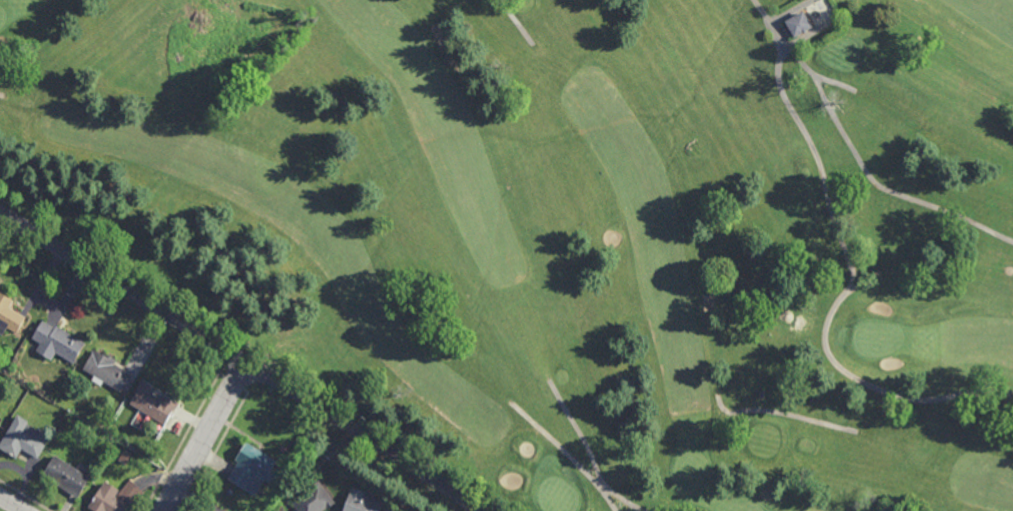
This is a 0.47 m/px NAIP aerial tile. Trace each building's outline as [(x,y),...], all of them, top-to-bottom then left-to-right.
[(795,35),(785,20),(803,9),(813,25),(795,35)] [(2,334),(0,333),(0,294),(13,302),(9,308),(25,318),(16,334),(6,328),(2,334)] [(41,322),(84,345),(72,366),(53,355),(50,361),(37,354),(43,344),(32,339),(41,322)] [(94,351),(116,363),(114,367),(128,375),(120,389),(84,368),(94,351)] [(164,424),(176,404),(162,395),(159,400),(151,396),(155,389),(143,381),(129,404),(164,424)] [(762,398),(758,396),(758,392),(762,390),(766,392),(765,396),(762,398)] [(108,422),(101,417),(103,414),(110,419),(108,422)] [(15,459),(0,450),(0,441),(16,415),(28,422),(26,425),(49,439),(37,461),(20,451),(15,459)] [(144,456),(137,452),(142,442),(150,446),(144,456)] [(227,481),(245,491),(252,480),(261,485),(265,479),(271,483),(278,473),(272,469),(277,461),(245,443),(234,462),(237,464),(227,481)] [(127,464),(120,460),(125,451),(133,455),(127,464)] [(54,457),(89,478),(77,498),(42,477),(54,457)] [(129,508),(127,510),(89,510),(86,509),(103,483),(116,491),(112,497),(129,508)] [(297,510),(322,510),(333,503),(319,483),(291,503),(297,510)] [(383,505),(381,510),(344,510),(351,489),(365,495),(364,498),(383,505)]
